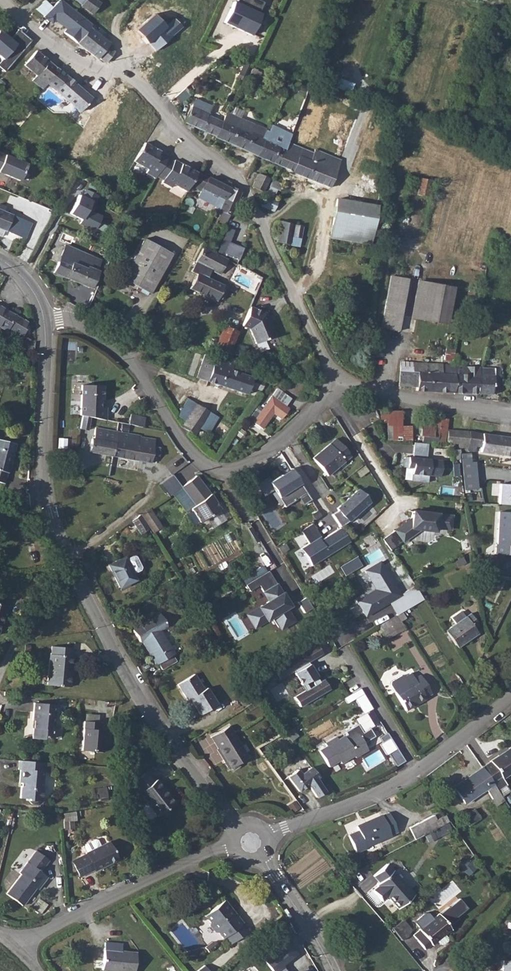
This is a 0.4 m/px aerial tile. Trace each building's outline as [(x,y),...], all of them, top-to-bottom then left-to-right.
[(77,43),(89,28),(93,22),(63,0),(59,0),(44,17),(52,23),(56,20),(66,29),(64,32),(77,43)] [(79,6),(92,14),(96,9),(100,4),(101,3),(97,0),(85,0),(82,3),(79,6)] [(224,23),(252,35),(261,14),(259,13),(264,2),(260,0),(238,0),(236,3),(234,2),(224,23)] [(139,1),(130,18),(142,24),(151,7),(139,1)] [(157,14),(139,30),(156,51),(185,28),(176,18),(167,25),(157,14)] [(89,28),(77,43),(98,59),(99,57),(106,63),(115,51),(108,46),(110,44),(89,28)] [(33,41),(21,30),(13,39),(3,31),(0,34),(0,55),(5,59),(0,64),(0,67),(6,72),(33,41)] [(33,80),(43,89),(47,84),(59,70),(36,50),(24,64),(37,75),(33,80)] [(59,70),(47,84),(80,112),(92,98),(59,70)] [(187,86),(175,96),(182,103),(192,93),(187,86)] [(196,97),(185,122),(215,136),(222,120),(208,114),(212,105),(196,97)] [(215,136),(215,137),(229,143),(241,117),(226,111),(222,120),(215,136)] [(241,117),(229,143),(256,155),(268,129),(241,117)] [(268,129),(256,155),(272,162),(278,148),(284,150),(287,141),(290,133),(274,127),(272,131),(268,129)] [(284,150),(278,165),(279,166),(330,187),(341,159),(335,157),(337,153),(331,151),(330,154),(314,148),(313,151),(287,141),(284,150)] [(144,144),(133,162),(150,171),(148,174),(156,179),(168,157),(144,144)] [(278,148),(272,162),(278,165),(284,150),(278,148)] [(20,180),(26,164),(0,154),(0,173),(20,180)] [(229,187),(175,161),(163,182),(173,187),(175,184),(188,191),(191,186),(201,191),(199,196),(216,205),(215,208),(221,210),(218,218),(226,221),(229,214),(231,215),(241,192),(230,185),(229,187)] [(257,172),(250,187),(261,192),(268,177),(257,172)] [(421,177),(418,192),(429,194),(432,180),(421,177)] [(272,178),(265,193),(273,196),(276,189),(279,190),(282,183),(272,178)] [(122,181),(119,186),(124,190),(128,186),(122,181)] [(84,187),(70,213),(83,220),(82,224),(95,231),(103,214),(93,210),(100,195),(84,187)] [(335,198),(329,238),(371,245),(378,206),(335,198)] [(7,230),(25,238),(31,225),(26,223),(27,220),(21,218),(9,213),(10,209),(0,204),(0,236),(2,237),(4,231),(6,231),(7,230)] [(276,241),(290,244),(292,236),(300,238),(301,238),(303,226),(280,221),(276,241)] [(144,239),(122,278),(149,293),(171,253),(144,239)] [(223,253),(238,260),(243,248),(228,241),(223,253)] [(205,244),(190,270),(196,274),(189,288),(216,300),(223,285),(207,277),(211,269),(220,273),(227,259),(215,252),(210,250),(213,246),(205,242),(205,244)] [(101,259),(67,245),(54,273),(91,288),(99,270),(98,270),(101,259)] [(391,276),(381,328),(416,333),(418,318),(448,325),(455,286),(418,280),(411,317),(401,315),(409,278),(391,276)] [(7,331),(8,327),(13,314),(0,306),(0,327),(7,331)] [(250,306),(242,325),(250,328),(256,343),(275,336),(271,326),(269,325),(267,320),(268,319),(265,313),(250,306)] [(13,314),(8,327),(22,335),(28,322),(13,314)] [(223,325),(214,348),(229,354),(238,331),(223,325)] [(454,349),(445,347),(443,360),(453,361),(454,349)] [(204,353),(196,377),(247,394),(250,387),(262,390),(265,381),(252,377),(253,376),(231,369),(233,362),(204,353)] [(399,386),(413,387),(417,387),(416,391),(435,392),(454,392),(454,366),(454,365),(437,364),(437,363),(399,361),(399,386)] [(454,366),(454,392),(476,393),(477,374),(479,374),(479,367),(466,366),(466,364),(455,364),(454,365),(454,366)] [(477,374),(476,393),(493,394),(493,382),(498,382),(499,368),(479,367),(479,374),(477,374)] [(101,386),(79,386),(79,416),(81,416),(103,420),(104,408),(100,408),(101,386)] [(271,396),(247,429),(256,436),(262,429),(274,413),(281,419),(289,408),(271,396)] [(187,398),(176,416),(184,421),(181,426),(195,435),(200,428),(208,433),(218,417),(187,398)] [(401,411),(387,411),(388,440),(412,440),(412,425),(402,425),(401,411)] [(131,413),(128,423),(142,428),(145,417),(131,413)] [(81,416),(79,429),(87,430),(89,418),(81,416)] [(421,425),(420,436),(423,436),(422,443),(430,444),(433,445),(435,427),(421,425)] [(91,439),(90,439),(88,452),(150,462),(152,456),(157,457),(159,447),(153,446),(154,440),(138,437),(138,435),(93,428),(91,439)] [(460,431),(447,430),(447,444),(458,445),(460,431)] [(460,431),(458,445),(468,446),(469,432),(460,431)] [(467,451),(475,452),(475,447),(480,448),(480,453),(510,457),(510,438),(469,432),(468,446),(467,451)] [(336,438),(313,458),(327,476),(351,456),(336,438)] [(8,473),(14,444),(0,440),(0,471),(8,473)] [(428,458),(430,444),(422,443),(416,443),(414,457),(428,458)] [(458,450),(451,450),(451,459),(460,458),(460,450),(458,450)] [(471,452),(462,453),(465,489),(477,488),(475,461),(472,461),(471,452)] [(429,475),(440,477),(442,460),(428,458),(414,457),(404,456),(404,467),(413,468),(411,479),(428,482),(429,475)] [(362,463),(352,469),(357,478),(362,475),(364,479),(370,476),(362,463)] [(311,500),(292,470),(282,477),(281,475),(271,481),(270,477),(258,485),(264,495),(274,490),(285,507),(298,498),(303,505),(311,500)] [(169,495),(173,493),(186,511),(190,509),(198,522),(220,508),(210,494),(197,476),(182,487),(173,474),(160,483),(169,495)] [(503,484),(502,503),(510,503),(510,485),(503,484)] [(337,508),(349,521),(370,502),(358,488),(337,508)] [(141,514),(150,527),(153,532),(163,526),(151,507),(141,514)] [(410,518),(384,538),(391,549),(403,542),(404,543),(420,530),(436,532),(437,528),(452,530),(454,514),(412,509),(410,518)] [(495,555),(510,555),(510,513),(499,512),(497,545),(496,545),(495,555)] [(150,527),(141,514),(133,519),(142,532),(150,527)] [(302,548),(313,565),(350,541),(341,527),(323,538),(314,521),(301,530),(309,543),(302,548)] [(124,558),(107,565),(119,588),(135,580),(132,575),(141,571),(133,556),(125,560),(124,558)] [(358,557),(341,567),(347,576),(363,566),(358,557)] [(357,600),(366,616),(402,595),(382,559),(365,570),(376,589),(357,600)] [(475,566),(476,571),(476,574),(477,576),(477,577),(477,578),(490,578),(490,574),(490,567),(486,567),(475,566)] [(246,614),(255,628),(274,617),(280,627),(295,619),(289,608),(292,606),(269,570),(246,584),(249,591),(260,586),(268,599),(246,614)] [(475,629),(469,620),(466,617),(465,618),(461,612),(452,618),(456,624),(446,631),(458,648),(478,633),(475,629)] [(142,642),(147,651),(149,650),(154,657),(152,658),(156,665),(174,654),(160,631),(167,626),(160,614),(133,631),(140,643),(142,642)] [(398,615),(379,625),(387,639),(405,628),(398,615)] [(50,655),(47,686),(70,687),(72,657),(70,656),(71,649),(52,647),(51,655),(50,655)] [(295,696),(301,706),(331,688),(325,678),(320,681),(309,661),(324,653),(320,648),(276,674),(280,680),(295,670),(305,690),(295,696)] [(396,693),(408,712),(428,699),(427,698),(433,694),(421,675),(414,679),(412,674),(406,678),(403,677),(393,683),(392,687),(396,693)] [(192,675),(175,685),(185,701),(188,700),(197,715),(214,705),(204,690),(202,691),(192,675)] [(374,709),(362,689),(345,698),(348,704),(356,700),(365,714),(374,709)] [(35,704),(34,722),(36,722),(35,740),(44,741),(48,738),(54,739),(57,706),(35,704)] [(85,713),(83,750),(104,752),(106,729),(101,729),(101,721),(100,721),(100,714),(85,713)] [(229,725),(210,737),(220,753),(218,754),(227,769),(230,766),(234,768),(238,764),(238,762),(248,756),(229,725)] [(326,748),(318,752),(328,768),(338,762),(340,765),(353,758),(354,760),(368,752),(363,745),(368,743),(375,739),(370,731),(363,735),(362,732),(359,727),(347,733),(348,736),(347,737),(339,742),(337,738),(325,745),(326,748)] [(397,767),(406,761),(388,732),(381,738),(397,767)] [(482,767),(498,791),(506,786),(502,779),(510,773),(510,748),(482,767)] [(44,761),(21,759),(19,768),(22,768),(21,782),(22,782),(21,797),(29,798),(29,800),(32,803),(40,803),(42,801),(43,789),(41,788),(44,761)] [(498,791),(482,767),(452,787),(464,804),(486,790),(495,804),(503,799),(498,791)] [(303,777),(299,772),(290,779),(301,794),(310,787),(319,799),(328,794),(318,781),(320,779),(313,770),(303,777)] [(131,784),(158,816),(176,803),(157,779),(153,782),(146,772),(131,784)] [(470,812),(462,816),(469,827),(476,822),(470,812)] [(358,831),(349,835),(357,853),(366,849),(365,847),(398,833),(389,813),(382,816),(381,815),(356,826),(358,831)] [(434,815),(409,828),(415,841),(440,827),(449,822),(445,815),(436,820),(434,815)] [(72,821),(64,822),(64,826),(64,830),(72,829),(72,821)] [(95,840),(85,844),(84,846),(87,852),(86,853),(86,854),(79,858),(86,872),(93,869),(94,870),(117,859),(109,842),(100,846),(97,840),(95,840)] [(19,874),(4,894),(20,905),(36,884),(38,886),(45,876),(38,871),(46,860),(32,850),(16,872),(19,874)] [(475,869),(469,862),(462,869),(468,876),(475,869)] [(414,895),(392,870),(387,864),(373,877),(378,883),(376,885),(377,886),(372,890),(382,902),(388,897),(398,909),(414,895)] [(271,891),(277,899),(280,897),(275,888),(271,891)] [(225,901),(206,917),(210,922),(210,926),(216,933),(219,933),(224,939),(226,938),(232,945),(250,930),(225,901)] [(419,930),(413,935),(425,950),(431,945),(432,946),(451,930),(438,914),(419,929),(419,930)] [(393,928),(402,939),(413,930),(404,919),(393,928)] [(274,970),(279,970),(285,967),(284,965),(298,953),(289,940),(265,959),(274,970)] [(106,942),(103,970),(136,970),(137,952),(123,951),(123,943),(106,942)]
